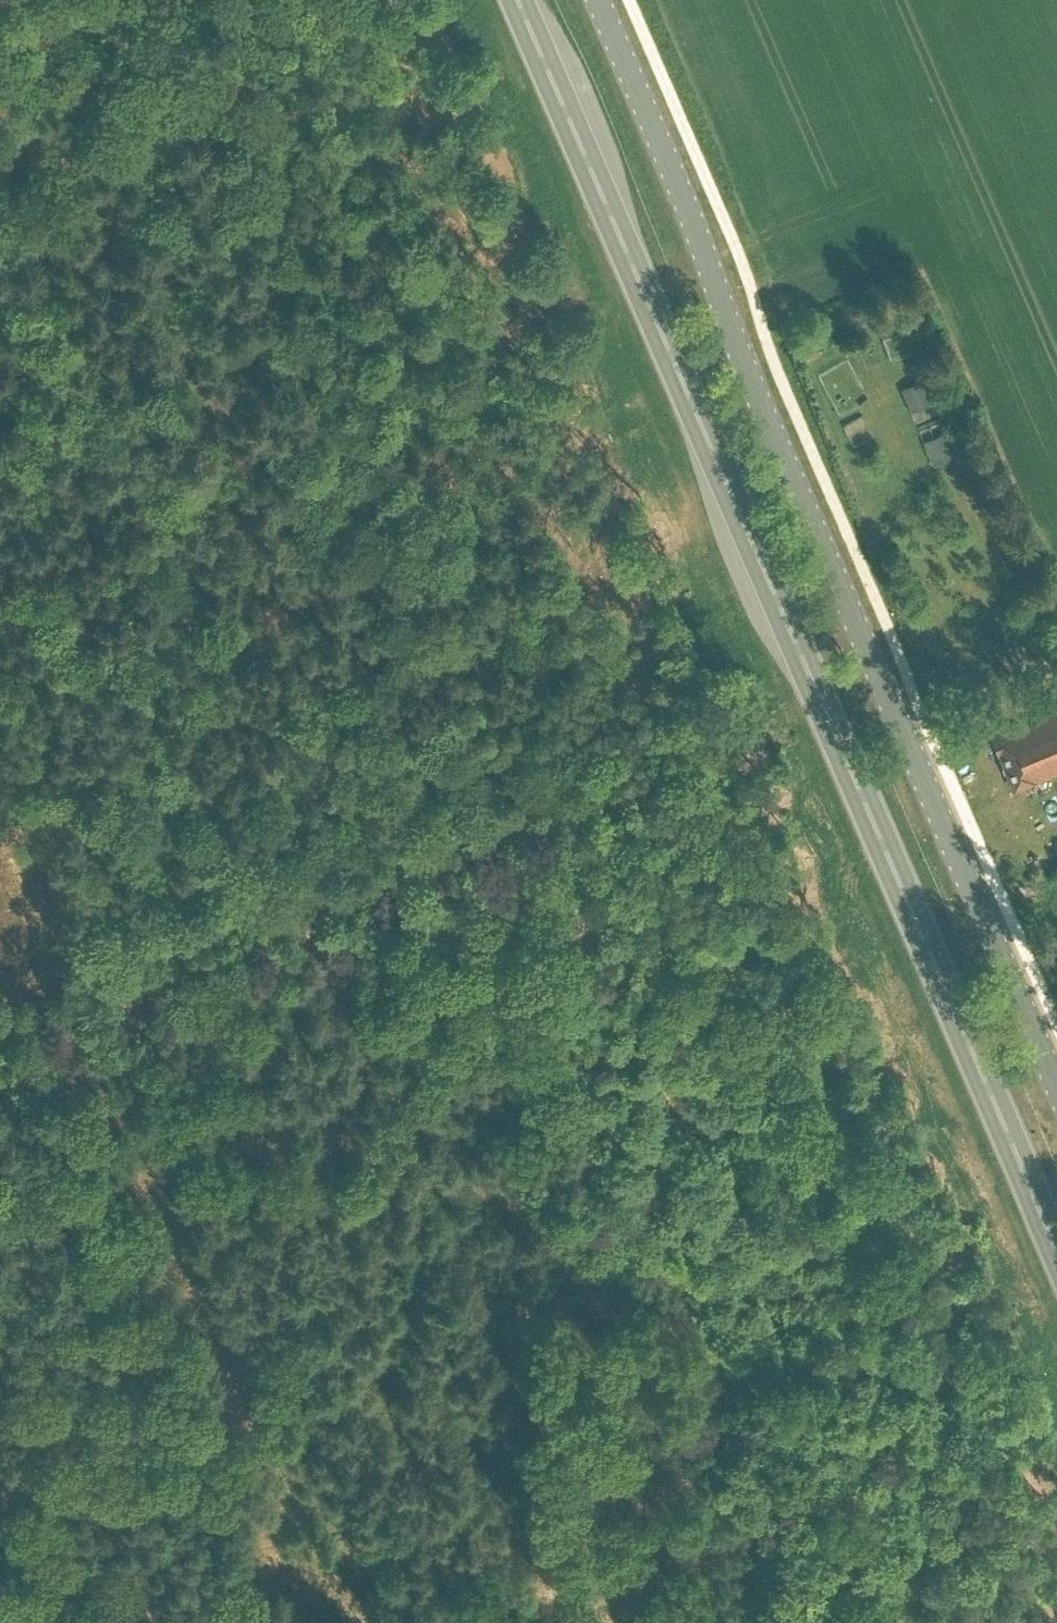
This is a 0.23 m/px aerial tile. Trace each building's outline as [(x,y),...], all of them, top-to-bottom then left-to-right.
[(936,398),(921,405),(925,416),(941,409),(936,398)] [(1015,785),(1056,768),(1056,708),(995,732),(1015,785)]
